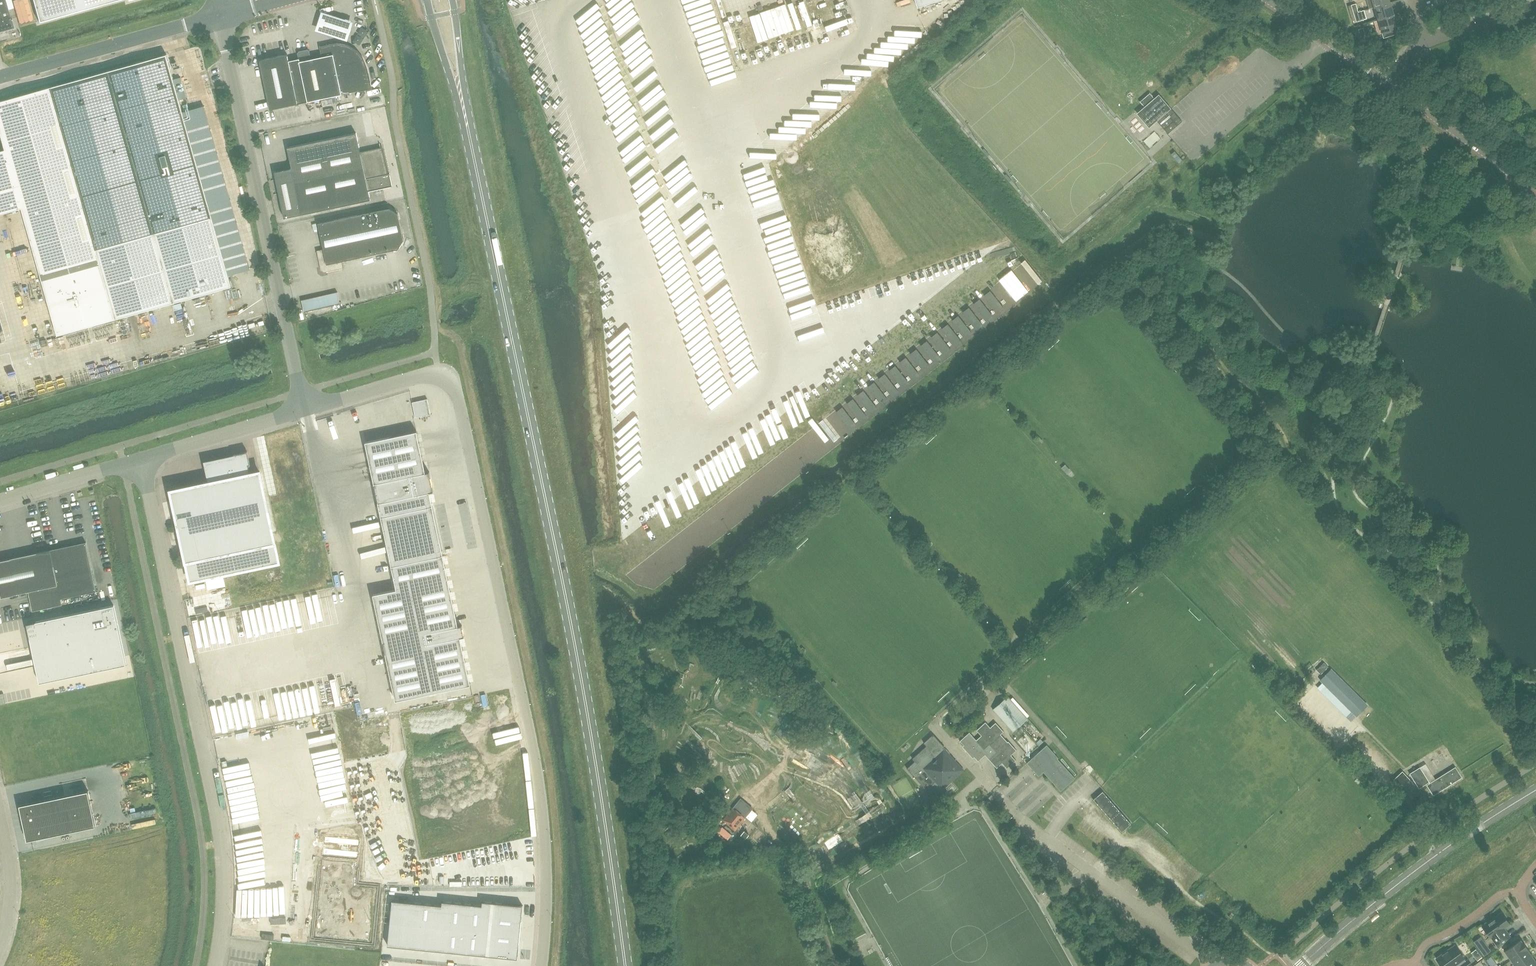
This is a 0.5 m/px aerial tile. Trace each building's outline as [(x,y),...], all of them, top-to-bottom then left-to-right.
[(6,0),(0,0),(0,31),(14,27),(12,20),(13,20),(12,19),(11,19),(6,0)] [(39,22),(117,0),(33,0),(39,22)] [(1378,19),(1394,14),(1390,2),(1374,7),(1378,19)] [(353,19),(321,9),(315,28),(347,39),(353,19)] [(1362,21),(1370,18),(1367,11),(1359,14),(1362,21)] [(1398,27),(1394,14),(1378,19),(1382,32),(1394,28),(1398,27)] [(1384,37),(1396,34),(1394,28),(1382,32),(1384,37)] [(320,57),(311,59),(310,51),(308,49),(299,51),(298,53),(299,59),(289,61),(288,54),(260,60),(270,110),(308,102),(371,88),(367,68),(363,58),(357,50),(348,45),(338,43),(321,47),(322,55),(320,56),(320,57)] [(0,151),(0,214),(22,208),(58,335),(116,319),(232,286),(212,217),(167,54),(51,87),(0,101),(0,129),(6,150),(0,151)] [(1168,134),(1182,121),(1170,107),(1169,108),(1159,96),(1155,99),(1150,93),(1140,101),(1146,108),(1143,111),(1153,122),(1156,119),(1168,134)] [(356,133),(288,147),(292,168),(275,172),(284,218),(371,200),(369,191),(392,186),(390,173),(387,174),(382,150),(361,154),(356,133)] [(389,208),(318,223),(324,249),(317,250),(321,270),(324,272),(344,268),(342,261),(398,249),(404,240),(398,214),(389,208)] [(991,291),(984,296),(998,314),(1005,309),(991,291)] [(302,300),(304,312),(340,303),(338,292),(302,300)] [(980,299),(974,304),(987,322),(994,317),(980,299)] [(970,307),(963,313),(977,330),(983,325),(970,307)] [(959,316),(952,321),(966,338),(973,333),(959,316)] [(949,324),(942,329),(956,347),(963,341),(949,324)] [(938,332),(932,337),(946,355),(952,349),(938,332)] [(928,340),(921,345),(935,363),(941,358),(928,340)] [(917,348),(911,353),(925,371),(931,366),(917,348)] [(907,357),(900,362),(914,379),(920,374),(907,357)] [(896,365),(890,370),(904,387),(910,382),(896,365)] [(885,373),(879,378),(893,396),(899,391),(885,373)] [(875,381),(869,386),(883,404),(889,399),(875,381)] [(864,389),(858,395),(872,412),(878,407),(864,389)] [(854,398),(847,403),(861,421),(868,415),(854,398)] [(427,399),(412,402),(416,417),(431,414),(427,399)] [(844,406),(837,411),(851,428),(857,423),(844,406)] [(417,431),(366,442),(379,503),(397,589),(373,594),(381,628),(391,677),(396,700),(428,694),(442,691),(471,685),(463,649),(467,648),(465,636),(462,625),(458,626),(430,492),(434,491),(430,472),(426,472),(417,431)] [(234,454),(234,456),(206,462),(210,482),(171,490),(191,581),(279,562),(260,471),(250,473),(249,466),(251,465),(248,451),(234,454)] [(29,591),(33,611),(63,604),(61,598),(97,591),(86,542),(68,546),(68,545),(62,546),(62,547),(51,550),(51,549),(37,552),(0,560),(0,597),(29,591)] [(40,683),(127,664),(114,605),(27,624),(40,683)] [(1324,662),(1317,670),(1321,674),(1328,666),(1324,662)] [(1331,669),(1321,680),(1322,682),(1353,712),(1357,716),(1367,705),(1331,669)] [(1008,696),(993,709),(1013,731),(1028,718),(1008,696)] [(991,727),(986,722),(977,730),(982,735),(977,740),(970,732),(960,741),(979,761),(988,752),(985,749),(990,744),(997,752),(989,759),(997,768),(1003,763),(1008,768),(1016,760),(1012,755),(1017,750),(1009,741),(1008,742),(1001,734),(1004,731),(996,722),(991,727)] [(337,730),(298,739),(304,766),(343,758),(337,730)] [(944,748),(932,735),(924,743),(927,746),(913,758),(915,761),(907,768),(927,790),(935,782),(942,790),(964,770),(944,748)] [(1047,745),(1027,763),(1039,776),(1043,772),(1061,791),(1075,778),(1058,759),(1059,758),(1047,745)] [(1427,763),(1422,766),(1432,781),(1437,778),(1427,763)] [(1410,773),(1419,788),(1430,781),(1420,767),(1410,773)] [(1454,767),(1426,785),(1432,796),(1461,778),(1454,767)] [(1407,776),(1402,771),(1393,779),(1398,784),(1407,776)] [(1424,794),(1410,779),(1401,787),(1415,802),(1424,794)] [(749,795),(755,787),(751,783),(745,791),(749,795)] [(1049,797),(1053,791),(1047,788),(1044,794),(1049,797)] [(89,790),(20,805),(27,841),(96,826),(89,790)] [(1103,792),(1094,800),(1122,832),(1131,824),(1103,792)] [(736,829),(745,818),(732,808),(723,820),(733,828),(734,827),(736,829)] [(1033,809),(1026,811),(1028,818),(1034,817),(1033,809)] [(322,833),(312,939),(374,945),(380,885),(358,883),(363,837),(361,827),(322,833)] [(722,827),(719,832),(728,839),(732,835),(722,827)] [(392,900),(388,945),(518,958),(519,943),(522,920),(521,920),(523,905),(483,901),(482,905),(442,901),(442,905),(432,904),(392,900)] [(1511,937),(1505,927),(1510,924),(1502,912),(1482,926),(1490,937),(1491,937),(1498,947),(1511,937)] [(1526,949),(1527,949),(1522,941),(1521,942),(1520,940),(1505,950),(1512,959),(1526,949)] [(1485,942),(1478,947),(1484,956),(1491,951),(1485,942)] [(1441,965),(1452,965),(1457,962),(1460,965),(1459,965),(1469,965),(1471,965),(1467,960),(1465,961),(1463,958),(1455,946),(1436,959),(1441,965)] [(1527,949),(1526,949),(1512,959),(1517,965),(1521,965),(1533,958),(1527,949)] [(1533,958),(1521,965),(1535,965),(1535,963),(1533,958)]
